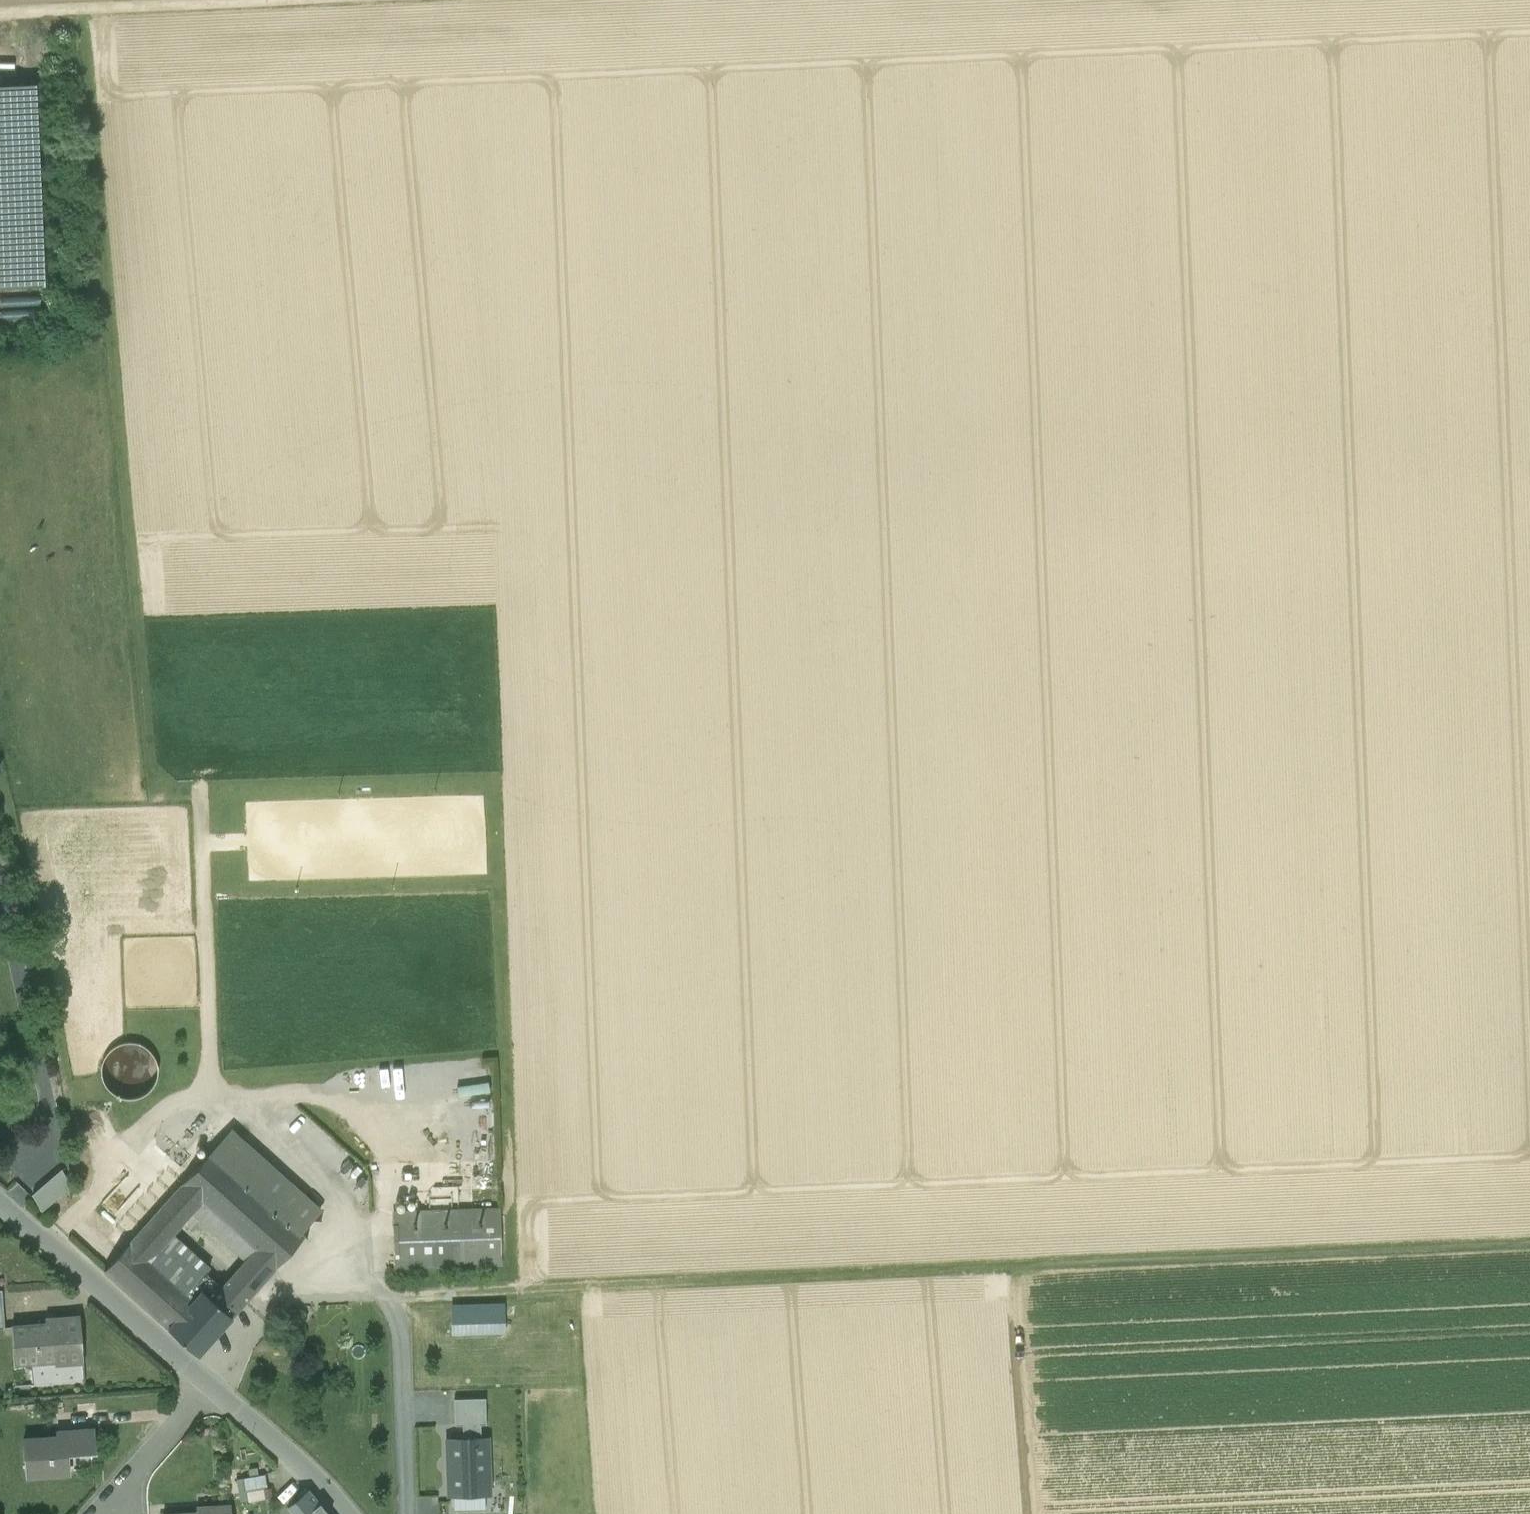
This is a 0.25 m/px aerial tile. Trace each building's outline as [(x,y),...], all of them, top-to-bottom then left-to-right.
[(0,88),(0,287),(44,285),(36,87),(0,88)] [(112,1093),(120,1098),(130,1100),(139,1098),(148,1093),(154,1086),(157,1076),(157,1067),(154,1058),(149,1051),(142,1046),(134,1043),(125,1044),(116,1046),(109,1052),(104,1059),(101,1067),(102,1077),(105,1086),(112,1093)] [(173,1236),(193,1212),(244,1260),(210,1299),(232,1318),(305,1235),(302,1232),(321,1212),(230,1131),(183,1184),(131,1242),(104,1272),(168,1329),(195,1299),(188,1293),(210,1268),(173,1236)] [(29,1204),(42,1216),(73,1185),(60,1172),(29,1204)] [(499,1202),(391,1203),(392,1267),(500,1265),(499,1202)] [(210,1299),(202,1291),(195,1299),(168,1329),(199,1356),(232,1318),(210,1299)] [(509,1321),(509,1301),(455,1303),(456,1323),(509,1321)] [(57,1324),(12,1328),(15,1364),(84,1359),(81,1318),(56,1319),(57,1324)] [(462,1425),(463,1439),(481,1438),(480,1424),(487,1424),(486,1399),(453,1400),(454,1426),(462,1425)] [(57,1435),(23,1438),(26,1478),(70,1475),(68,1455),(97,1453),(95,1427),(56,1430),(57,1435)] [(463,1439),(443,1440),(445,1500),(491,1498),(489,1438),(481,1438),(463,1439)] [(265,1474),(243,1477),(245,1491),(267,1488),(265,1474)] [(286,1508),(292,1513),(326,1513),(307,1491),(286,1508)] [(195,1506),(196,1511),(163,1513),(232,1513),(231,1504),(195,1506)]
